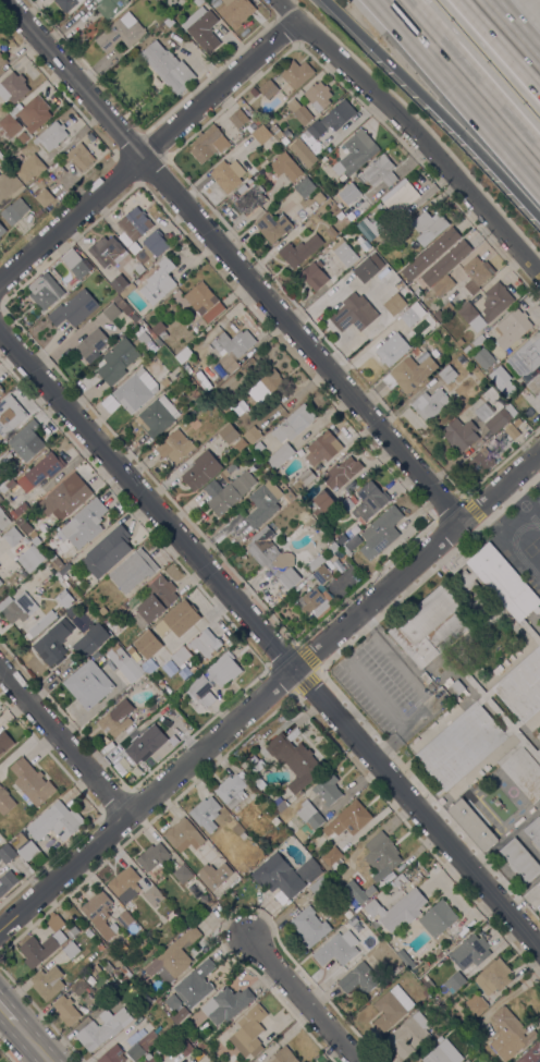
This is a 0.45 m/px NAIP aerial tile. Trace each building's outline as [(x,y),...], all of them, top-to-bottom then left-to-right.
[(66,13),(54,0),(81,0),(66,13)] [(97,3),(94,0),(129,0),(130,1),(108,21),(95,7),(97,3)] [(224,3),(222,0),(248,0),(256,9),(241,23),(242,25),(235,30),(217,11),(224,3)] [(181,23),(201,5),(207,11),(209,9),(219,20),(210,27),(212,29),(211,32),(221,42),(208,54),(181,23)] [(127,11),(146,32),(128,48),(121,39),(106,52),(95,40),(127,11)] [(139,53),(156,39),(167,51),(169,50),(180,62),(182,60),(196,76),(186,86),(187,87),(177,96),(139,53)] [(4,71),(0,75),(0,52),(9,62),(2,68),(4,71)] [(295,89),(291,84),(290,85),(281,75),(282,74),(280,72),(293,59),(299,66),(305,61),(315,72),(295,89)] [(5,102),(0,96),(0,83),(13,71),(17,76),(21,73),(26,80),(23,82),(29,89),(14,103),(10,98),(5,102)] [(268,99),(258,89),(270,78),(279,89),(268,99)] [(320,81),(324,86),(327,85),(330,88),(328,90),(332,95),(328,99),(331,102),(323,109),(318,112),(306,98),(310,95),(308,91),(320,81)] [(259,94),(255,97),(249,90),(253,86),(259,94)] [(1,137),(0,136),(0,130),(1,130),(0,129),(1,127),(0,126),(0,121),(9,113),(8,111),(19,102),(23,107),(38,94),(50,108),(47,110),(52,115),(32,134),(33,135),(30,137),(27,133),(28,132),(25,127),(16,117),(14,119),(21,126),(11,135),(11,136),(9,138),(4,133),(1,137)] [(314,118),(303,126),(292,113),(293,113),(286,106),(294,98),(300,107),(303,105),(314,118)] [(335,132),(323,118),(344,98),(356,112),(335,132)] [(249,119),(238,129),(229,118),(240,108),(249,119)] [(317,119),(327,130),(316,139),(306,130),(317,119)] [(56,120),(61,125),(63,123),(66,127),(63,130),(69,134),(58,144),(59,145),(56,147),(54,146),(49,151),(39,142),(36,145),(33,141),(56,120)] [(213,124),(222,134),(231,145),(221,154),(218,150),(201,164),(189,150),(195,146),(192,143),(213,124)] [(262,124),(272,135),(270,137),(272,139),(263,146),(262,144),(261,145),(251,134),(262,124)] [(349,152),(343,144),(361,127),(380,149),(348,176),(344,180),(341,176),(345,173),(343,171),(339,175),(331,168),(344,157),(349,152)] [(23,144),(20,139),(25,134),(28,138),(23,144)] [(280,141),(284,136),(290,142),(285,145),(280,141)] [(308,168),(289,146),(298,137),(318,159),(308,168)] [(96,159),(83,171),(72,158),(66,162),(62,158),(81,142),(96,159)] [(292,182),(284,173),(279,178),(268,166),(284,151),(304,172),(292,182)] [(34,152),(47,168),(37,176),(35,174),(26,183),(14,170),(34,152)] [(383,154),(394,167),(390,170),(400,181),(386,192),(378,183),(372,187),(367,180),(363,183),(357,178),(383,154)] [(228,194),(208,173),(223,160),(229,166),(235,160),(245,172),(238,178),(242,181),(228,194)] [(49,169),(57,161),(66,171),(59,179),(49,169)] [(304,198),(294,187),(306,175),(317,187),(304,198)] [(405,178),(420,195),(395,217),(380,198),(405,178)] [(247,217),(243,211),(241,213),(232,204),(254,184),(253,183),(256,181),(263,190),(261,192),(267,199),(247,217)] [(244,183),(248,187),(241,194),(236,190),(244,183)] [(357,197),(348,205),(339,192),(347,185),(357,197)] [(54,198),(44,208),(34,197),(45,187),(54,198)] [(326,198),(319,204),(312,197),(319,191),(326,198)] [(29,208),(21,217),(11,225),(0,212),(10,204),(10,205),(20,197),(29,208)] [(366,197),(371,204),(355,219),(349,212),(366,197)] [(136,206),(142,211),(143,210),(146,213),(145,216),(147,218),(154,224),(149,229),(149,228),(133,242),(116,223),(136,206)] [(424,247),(416,239),(422,232),(420,230),(418,232),(410,223),(426,210),(431,217),(439,211),(450,224),(424,247)] [(270,244),(254,223),(269,211),(275,219),(283,212),(293,225),(270,244)] [(377,220),(384,229),(369,242),(356,224),(366,217),(371,224),(377,220)] [(326,230),(331,225),(338,233),(332,237),(326,230)] [(410,281),(401,271),(452,225),(461,236),(410,281)] [(156,229),(156,230),(157,229),(163,235),(161,236),(169,245),(156,257),(142,241),(156,229)] [(310,254),(293,269),(278,252),(289,242),(294,248),(300,242),(303,244),(316,233),(324,242),(310,254)] [(87,249),(95,243),(95,244),(101,239),(103,236),(107,240),(112,235),(118,242),(119,242),(126,251),(121,256),(120,255),(114,259),(118,263),(113,266),(110,263),(105,268),(87,249)] [(359,258),(347,268),(330,247),(342,237),(344,241),(359,258)] [(429,286),(420,277),(463,239),(472,248),(429,286)] [(143,264),(127,248),(135,242),(140,247),(144,245),(152,255),(150,257),(154,260),(151,261),(152,263),(147,268),(143,264)] [(72,247),(82,259),(81,259),(90,270),(79,280),(78,279),(77,279),(74,277),(75,276),(60,258),(72,247)] [(152,305),(149,302),(148,303),(146,300),(147,298),(139,290),(148,282),(146,280),(160,267),(157,263),(165,255),(175,266),(168,273),(176,284),(152,305)] [(476,255),(481,260),(481,259),(483,263),(482,264),(492,273),(478,286),(462,268),(476,255)] [(368,256),(379,269),(364,283),(352,270),(368,256)] [(316,292),(305,280),(303,283),(297,278),(300,274),(299,273),(314,261),(315,263),(319,259),(323,265),(320,268),(329,279),(316,292)] [(146,269),(139,274),(134,269),(140,264),(146,269)] [(386,268),(393,274),(386,281),(386,280),(382,284),(378,279),(381,274),(380,274),(386,268)] [(65,293),(59,298),(58,297),(41,313),(37,307),(39,306),(24,289),(39,276),(40,277),(47,271),(65,293)] [(128,283),(119,293),(109,282),(120,273),(128,283)] [(439,297),(437,295),(434,296),(432,293),(433,292),(431,289),(447,274),(455,283),(439,297)] [(486,296),(483,293),(498,280),(503,285),(504,285),(506,288),(505,289),(515,300),(488,322),(482,317),(486,315),(482,310),(486,307),(483,304),(486,296)] [(225,308),(207,324),(184,296),(202,281),(218,300),(225,308)] [(123,298),(120,294),(132,283),(136,288),(123,298)] [(422,293),(418,296),(413,291),(418,286),(422,293)] [(74,328),(66,318),(57,327),(47,316),(61,303),(63,306),(84,288),(99,305),(74,328)] [(360,331),(352,322),(344,329),(332,315),(344,304),(342,302),(354,291),(358,296),(360,294),(372,307),(371,308),(378,316),(372,320),(360,331)] [(428,291),(434,300),(428,305),(421,296),(428,291)] [(392,318),(382,306),(400,292),(409,303),(392,318)] [(128,312),(130,313),(127,315),(126,314),(125,314),(114,302),(120,297),(131,309),(128,312)] [(409,327),(400,317),(410,307),(418,301),(422,306),(415,313),(419,317),(409,327)] [(477,332),(468,324),(456,310),(468,301),(479,314),(478,314),(487,324),(477,332)] [(456,309),(449,316),(447,315),(445,316),(441,310),(443,309),(442,308),(449,302),(450,302),(456,309)] [(504,351),(495,341),(503,333),(496,326),(517,307),(521,313),(524,312),(528,316),(526,317),(532,325),(504,351)] [(116,326),(109,333),(102,325),(110,318),(116,326)] [(154,331),(151,328),(160,320),(162,324),(167,328),(163,330),(168,334),(162,340),(158,334),(157,335),(154,331)] [(152,331),(163,343),(161,345),(160,346),(144,328),(146,327),(147,326),(152,331)] [(105,341),(95,351),(96,352),(94,354),(93,353),(86,359),(75,347),(95,330),(105,341)] [(222,380),(211,366),(228,353),(223,347),(218,352),(210,343),(223,331),(231,339),(241,330),(243,332),(246,330),(257,342),(235,361),(240,365),(222,380)] [(151,339),(144,345),(142,343),(137,346),(133,342),(137,338),(136,338),(144,331),(151,339)] [(538,331),(539,334),(539,364),(531,371),(530,371),(527,374),(519,376),(505,361),(538,331)] [(481,333),(487,339),(475,350),(469,344),(481,333)] [(378,349),(377,349),(379,346),(379,347),(393,335),(401,345),(402,344),(407,351),(389,367),(384,362),(382,364),(380,359),(381,358),(380,357),(379,357),(377,355),(377,354),(375,352),(378,349)] [(125,337),(140,354),(124,368),(126,373),(110,387),(96,370),(106,362),(102,356),(125,337)] [(469,344),(472,349),(466,354),(462,351),(469,344)] [(174,356),(186,346),(194,354),(182,365),(174,356)] [(417,346),(421,352),(416,356),(412,351),(417,346)] [(495,359),(484,369),(472,356),(483,346),(495,359)] [(434,349),(440,354),(435,357),(430,352),(434,349)] [(467,361),(463,365),(456,358),(461,354),(467,361)] [(418,365),(429,355),(439,367),(407,394),(397,383),(391,389),(382,379),(391,371),(391,370),(408,355),(418,365)] [(220,380),(206,392),(192,376),(206,364),(220,380)] [(449,364),(457,375),(447,383),(438,374),(449,364)] [(489,376),(501,365),(513,378),(510,380),(500,389),(489,376)] [(131,415),(112,393),(143,367),(157,383),(158,390),(154,393),(154,394),(131,415)] [(259,380),(256,376),(262,370),(266,375),(273,368),(280,375),(279,376),(283,381),(260,402),(259,401),(258,403),(248,391),(249,390),(249,389),(259,380)] [(539,374),(539,375),(539,394),(537,396),(526,384),(539,374)] [(163,387),(160,382),(165,377),(170,381),(163,387)] [(510,380),(517,389),(506,398),(499,389),(500,389),(510,380)] [(425,391),(430,396),(440,388),(450,400),(443,405),(444,406),(426,423),(409,404),(425,391)] [(195,390),(199,392),(196,399),(191,395),(195,390)] [(2,437),(0,434),(0,402),(10,393),(27,414),(2,437)] [(157,399),(162,394),(181,414),(175,419),(152,439),(146,431),(150,428),(138,415),(157,399)] [(486,401),(489,404),(490,403),(491,404),(490,406),(494,411),(481,422),(474,412),(486,401)] [(317,417),(290,441),(286,437),(281,442),(271,431),(304,403),(317,417)] [(500,410),(501,411),(503,407),(512,417),(508,419),(510,420),(493,435),(492,432),(491,434),(482,425),(500,410)] [(479,437),(459,454),(450,443),(451,443),(440,431),(456,417),(463,425),(466,422),(465,420),(467,419),(468,420),(470,419),(475,424),(476,424),(479,428),(475,432),(479,437)] [(8,441),(33,418),(39,425),(33,431),(45,444),(25,462),(14,449),(8,441)] [(229,444),(218,432),(229,423),(240,435),(229,444)] [(504,429),(512,423),(520,434),(513,440),(504,429)] [(243,435),(254,425),(262,435),(251,444),(243,435)] [(177,428),(188,440),(189,439),(195,447),(175,464),(167,454),(162,459),(154,449),(177,428)] [(328,429),(343,447),(327,462),(323,457),(312,466),(305,456),(310,452),(306,447),(328,429)] [(233,444),(242,438),(247,444),(240,452),(233,444)] [(259,441),(265,447),(258,453),(253,447),(259,441)] [(286,442),(295,452),(275,469),(267,460),(286,442)] [(193,461),(206,449),(223,467),(210,478),(198,488),(194,491),(186,483),(185,484),(181,479),(182,478),(181,476),(182,475),(180,472),(192,462),(194,464),(195,463),(193,461)] [(12,455),(0,466),(0,456),(7,450),(12,455)] [(51,451),(57,457),(59,455),(66,464),(50,478),(47,475),(26,493),(15,480),(51,451)] [(467,463),(480,451),(487,459),(490,456),(491,459),(492,457),(494,461),(495,463),(491,466),(489,467),(490,469),(486,473),(484,472),(482,474),(483,475),(480,477),(479,476),(474,471),(472,472),(470,468),(470,467),(467,463)] [(340,488),(336,485),(332,489),(321,477),(322,477),(321,475),(326,472),(327,473),(328,472),(327,471),(335,463),(338,466),(349,455),(355,462),(357,460),(364,466),(340,488)] [(14,462),(8,468),(3,464),(11,459),(14,462)] [(231,472),(228,468),(233,463),(236,467),(231,472)] [(308,467),(316,477),(297,493),(291,486),(291,485),(290,484),(308,467)] [(231,481),(237,476),(237,477),(246,469),(257,481),(248,489),(249,489),(242,496),(242,497),(219,516),(207,502),(211,498),(204,489),(214,479),(222,489),(229,484),(220,475),(222,473),(231,481)] [(36,504),(74,471),(94,492),(60,522),(51,512),(47,516),(36,504)] [(278,500),(275,502),(280,508),(255,529),(245,517),(257,508),(247,497),(263,484),(270,478),(283,495),(278,500)] [(356,492),(370,479),(382,492),(384,490),(392,499),(389,500),(365,521),(359,515),(356,518),(351,511),(363,500),(356,492)] [(2,492),(0,491),(0,489),(5,485),(9,488),(3,493),(2,492)] [(324,489),(335,502),(318,518),(312,512),(319,506),(314,499),(324,489)] [(60,529),(70,521),(71,518),(96,496),(108,510),(100,516),(102,520),(98,523),(102,528),(77,550),(60,529)] [(28,506),(14,520),(9,512),(12,509),(13,510),(23,501),(28,506)] [(393,503),(404,515),(394,524),(394,525),(393,526),(401,534),(377,554),(365,540),(376,532),(369,525),(393,503)] [(11,522),(0,530),(0,508),(3,512),(2,512),(11,522)] [(323,518),(332,512),(336,517),(328,525),(323,518)] [(21,515),(33,528),(27,534),(15,521),(21,515)] [(120,523),(131,535),(127,538),(130,540),(126,542),(132,549),(97,579),(81,560),(86,554),(85,553),(120,523)] [(267,525),(275,535),(270,540),(281,553),(283,552),(286,552),(287,552),(290,553),(291,554),(293,558),(294,561),(293,563),(293,564),(291,565),(302,578),(287,590),(266,564),(262,567),(245,547),(253,541),(250,539),(267,525)] [(13,526),(23,537),(12,547),(2,536),(13,526)] [(351,551),(347,554),(341,547),(356,534),(363,540),(351,551)] [(341,545),(336,539),(341,535),(346,540),(341,545)] [(33,545),(29,540),(35,536),(40,542),(35,547),(33,545)] [(332,553),(327,548),(333,541),(339,548),(332,553)] [(489,541),(539,600),(539,602),(523,618),(518,622),(478,576),(472,571),(466,562),(489,541)] [(35,547),(45,559),(33,570),(28,574),(16,559),(33,545),(35,547)] [(159,569),(148,578),(146,575),(125,594),(108,574),(136,550),(140,547),(159,569)] [(312,571),(307,565),(321,553),(326,559),(312,571)] [(343,563),(340,559),(344,554),(348,559),(343,563)] [(60,577),(63,581),(61,583),(57,578),(54,576),(58,573),(59,572),(51,562),(57,557),(65,565),(69,562),(70,563),(72,565),(60,577)] [(315,585),(309,579),(308,581),(306,578),(329,559),(339,571),(326,582),(326,589),(331,595),(326,598),(331,605),(320,615),(321,618),(318,620),(311,612),(307,614),(306,613),(305,613),(295,602),(315,585)] [(474,579),(478,584),(461,599),(464,603),(454,612),(468,627),(446,647),(442,651),(421,670),(388,631),(444,581),(447,585),(465,569),(469,574),(472,571),(478,576),(474,579)] [(150,623),(135,608),(151,594),(146,587),(161,574),(168,582),(170,581),(176,588),(173,591),(179,597),(150,623)] [(68,607),(57,596),(64,589),(74,600),(68,607)] [(11,622),(0,610),(0,602),(8,595),(13,600),(24,590),(35,603),(30,607),(33,610),(22,620),(19,615),(11,622)] [(200,618),(184,598),(151,626),(160,637),(169,628),(177,637),(200,618)] [(102,615),(98,610),(103,606),(108,611),(102,615)] [(33,637),(28,632),(52,610),(58,617),(33,637)] [(142,630),(131,618),(138,611),(148,623),(142,630)] [(523,618),(539,637),(539,643),(538,645),(518,622),(523,618)] [(216,638),(217,637),(222,644),(216,650),(217,651),(207,660),(197,648),(194,650),(192,647),(189,649),(186,645),(197,635),(197,636),(200,635),(194,627),(201,621),(216,638)] [(60,628),(53,634),(48,627),(54,622),(60,628)] [(48,631),(57,639),(68,651),(62,656),(64,658),(57,666),(54,662),(50,667),(45,660),(44,660),(38,655),(39,655),(32,646),(48,631)] [(87,632),(91,636),(95,633),(98,637),(95,640),(99,646),(84,660),(72,646),(87,632)] [(106,652),(118,643),(128,657),(131,656),(143,671),(140,673),(143,675),(132,684),(106,652)] [(538,645),(539,643),(539,708),(523,723),(518,719),(495,692),(491,687),(538,645)] [(133,645),(136,649),(131,654),(127,649),(133,645)] [(183,645),(192,655),(179,667),(170,657),(183,645)] [(536,752),(539,757),(539,764),(524,745),(523,747),(501,766),(496,761),(519,741),(513,733),(508,736),(504,732),(508,728),(484,701),(480,705),(477,700),(481,696),(442,651),(446,647),(486,692),(491,687),(495,692),(490,697),(513,723),(518,719),(523,723),(517,729),(537,750),(536,752)] [(205,709),(195,697),(192,700),(184,691),(187,688),(185,686),(201,673),(206,678),(209,674),(206,670),(209,667),(225,651),(226,652),(229,650),(234,657),(232,659),(242,671),(233,680),(232,678),(221,687),(216,683),(208,689),(217,699),(205,709)] [(90,658),(114,686),(87,711),(62,683),(90,658)] [(189,669),(193,674),(188,679),(184,673),(189,669)] [(420,675),(425,671),(432,680),(428,684),(420,675)] [(465,687),(454,697),(446,688),(457,679),(465,687)] [(175,705),(171,699),(176,695),(181,699),(175,705)] [(134,708),(126,715),(133,721),(113,738),(108,732),(106,733),(97,722),(124,697),(134,708)] [(163,705),(168,700),(172,706),(169,709),(163,705)] [(508,736),(446,791),(414,755),(477,700),(480,705),(504,732),(508,736)] [(143,761),(138,765),(137,762),(136,764),(120,746),(130,736),(133,740),(137,735),(138,737),(154,723),(168,738),(167,740),(143,761)] [(14,742),(0,754),(0,733),(3,730),(14,742)] [(294,794),(286,785),(297,777),(284,762),(281,765),(273,755),(272,756),(265,748),(268,745),(267,744),(281,731),(294,746),(299,741),(307,750),(309,748),(314,754),(311,755),(318,762),(321,759),(328,766),(294,794)] [(523,747),(539,767),(539,798),(533,804),(501,766),(523,747)] [(37,807),(14,782),(19,778),(9,767),(22,756),(37,772),(39,770),(44,774),(41,777),(46,782),(48,780),(57,790),(37,807)] [(238,773),(242,770),(250,780),(247,783),(246,784),(247,785),(242,790),(244,792),(240,796),(242,798),(230,809),(225,804),(212,790),(230,776),(231,778),(236,773),(237,774),(238,773)] [(328,807),(324,803),(326,802),(317,791),(315,793),(311,789),(326,777),(324,776),(331,771),(339,780),(334,783),(336,785),(336,786),(343,794),(328,807)] [(260,790),(251,780),(258,773),(267,783),(260,790)] [(2,815),(0,812),(0,786),(1,788),(3,786),(9,793),(7,794),(15,803),(2,815)] [(287,803),(284,798),(291,792),(295,796),(287,803)] [(221,807),(217,811),(219,814),(213,818),(211,816),(200,826),(188,813),(204,798),(206,801),(211,796),(221,807)] [(279,811),(271,802),(279,796),(282,801),(284,798),(289,804),(279,811)] [(447,809),(462,797),(499,839),(484,852),(447,809)] [(356,798),(372,817),(353,835),(348,830),(335,842),(322,828),(356,798)] [(63,841),(52,829),(37,841),(26,828),(48,808),(49,808),(59,799),(69,810),(73,807),(85,821),(82,825),(63,841)] [(326,820),(315,830),(312,827),(310,829),(296,811),(308,801),(326,820)] [(539,815),(539,816),(539,850),(539,852),(531,843),(533,842),(523,829),(539,815)] [(206,841),(195,849),(191,843),(180,853),(175,847),(175,849),(162,834),(184,816),(185,818),(186,818),(206,841)] [(275,816),(280,821),(275,826),(270,821),(275,816)] [(212,823),(206,830),(201,826),(209,819),(212,823)] [(376,883),(370,877),(377,871),(364,857),(370,852),(364,844),(381,830),(386,837),(388,835),(393,842),(392,843),(400,852),(397,854),(402,860),(382,878),(376,883)] [(16,849),(10,841),(21,831),(28,840),(16,849)] [(515,837),(539,865),(539,872),(525,886),(520,881),(524,879),(516,871),(515,872),(507,865),(510,863),(499,851),(515,837)] [(16,852),(30,840),(40,851),(26,863),(16,852)] [(135,859),(144,852),(151,844),(154,846),(159,841),(169,853),(168,854),(170,856),(162,864),(164,867),(155,875),(150,870),(147,872),(135,859)] [(5,864),(0,858),(0,849),(7,843),(16,855),(5,864)] [(330,867),(321,857),(334,845),(343,854),(330,867)] [(289,900),(282,905),(273,895),(280,890),(278,887),(271,892),(267,888),(263,890),(250,875),(277,851),(292,868),(289,871),(303,887),(289,900)] [(211,891),(198,875),(199,874),(197,871),(207,864),(209,866),(210,865),(214,870),(224,862),(233,872),(211,891)] [(183,864),(193,875),(182,884),(172,872),(183,864)] [(140,889),(136,893),(137,893),(124,905),(106,884),(123,869),(123,870),(128,865),(140,878),(139,879),(140,880),(138,882),(137,880),(135,882),(138,886),(137,886),(140,889)] [(318,866),(322,871),(314,880),(308,875),(318,866)] [(19,880),(0,896),(0,877),(10,869),(19,880)] [(402,872),(408,880),(400,887),(401,888),(398,890),(392,882),(402,872)] [(323,875),(331,882),(320,892),(312,884),(323,875)] [(364,892),(371,884),(377,890),(360,904),(344,886),(352,879),(364,892)] [(151,884),(154,883),(164,896),(163,898),(154,906),(142,893),(151,884)] [(383,924),(382,925),(380,924),(375,928),(367,918),(370,915),(364,907),(373,899),(381,906),(382,906),(386,911),(415,887),(428,901),(418,910),(420,913),(408,924),(405,920),(391,933),(383,924)] [(101,889),(112,902),(108,906),(110,908),(107,912),(110,916),(105,919),(106,921),(105,921),(109,926),(113,921),(120,929),(107,940),(95,927),(95,926),(79,908),(101,889)] [(434,939),(418,920),(425,914),(424,914),(442,899),(458,917),(434,939)] [(316,912),(314,914),(321,923),(324,920),(332,929),(308,949),(300,940),(304,938),(290,921),(309,904),(316,912)] [(125,910),(134,919),(134,920),(143,930),(142,931),(133,939),(115,918),(123,911),(125,910)] [(172,911),(177,916),(171,923),(165,917),(172,911)] [(24,961),(27,957),(19,948),(33,936),(38,942),(37,943),(42,949),(45,948),(41,943),(54,931),(47,923),(57,914),(65,924),(59,929),(66,938),(64,940),(65,941),(32,969),(24,961)] [(346,925),(354,919),(356,921),(349,928),(346,925)] [(201,933),(185,949),(183,945),(181,948),(192,961),(188,963),(189,964),(174,978),(176,980),(169,988),(156,973),(162,965),(156,959),(193,924),(201,933)] [(71,938),(65,932),(74,926),(78,931),(71,938)] [(94,935),(89,938),(85,932),(88,929),(94,935)] [(338,932),(341,936),(348,929),(358,941),(354,945),(358,952),(342,966),(333,955),(321,966),(311,955),(338,932)] [(474,932),(479,939),(481,937),(490,945),(487,949),(491,953),(477,966),(472,961),(462,971),(452,959),(451,960),(449,956),(450,955),(449,954),(474,932)] [(79,950),(70,959),(62,949),(72,940),(79,950)] [(100,951),(96,945),(100,942),(105,948),(100,951)] [(416,965),(409,969),(395,953),(401,949),(416,965)] [(189,1009),(184,1003),(187,1001),(180,991),(177,992),(173,988),(191,972),(192,972),(198,966),(208,956),(217,966),(204,978),(205,980),(206,982),(208,981),(213,988),(189,1009)] [(472,979),(480,973),(479,973),(495,959),(495,960),(499,957),(511,971),(508,972),(511,974),(510,976),(512,979),(499,990),(496,988),(488,996),(472,979)] [(349,972),(363,961),(381,980),(368,992),(366,994),(359,988),(361,986),(358,982),(346,993),(336,982),(349,972)] [(46,1002),(32,986),(34,984),(29,979),(40,969),(45,974),(54,964),(63,975),(59,978),(64,985),(46,1002)] [(142,969),(146,975),(139,980),(135,975),(142,969)] [(447,989),(443,984),(458,971),(467,980),(455,991),(451,986),(447,989)] [(127,973),(131,976),(123,984),(120,979),(127,973)] [(81,976),(93,989),(87,993),(85,990),(77,996),(70,986),(81,976)] [(415,1004),(407,1011),(407,1012),(381,1035),(371,1023),(383,1012),(381,1010),(379,1012),(372,1004),(389,990),(396,984),(415,1004)] [(224,1017),(217,1025),(200,1008),(212,997),(212,998),(226,986),(234,993),(238,990),(241,992),(246,987),(255,997),(245,1005),(228,1021),(224,1017)] [(181,1002),(172,1011),(163,1000),(172,992),(181,1002)] [(476,992),(479,997),(480,996),(489,1005),(477,1016),(474,1012),(472,1013),(476,1015),(470,1020),(463,1011),(468,1006),(465,1002),(476,992)] [(69,1027),(62,1020),(53,1011),(56,1009),(52,1004),(63,994),(66,999),(69,997),(73,1002),(71,1004),(82,1015),(69,1027)] [(242,1027),(236,1022),(247,1012),(247,1011),(258,1002),(268,1014),(258,1023),(265,1030),(261,1033),(261,1032),(256,1037),(261,1042),(259,1045),(263,1048),(254,1057),(250,1052),(245,1057),(229,1038),(242,1027)] [(180,1022),(172,1015),(183,1005),(189,1013),(180,1022)] [(523,1049),(521,1048),(506,1061),(489,1043),(499,1035),(496,1033),(502,1027),(500,1025),(499,1026),(490,1017),(493,1015),(492,1014),(503,1005),(504,1005),(527,1030),(523,1034),(525,1036),(533,1028),(539,1035),(523,1049)] [(106,1008),(112,1015),(123,1006),(131,1016),(121,1025),(123,1027),(112,1036),(111,1035),(90,1052),(84,1045),(84,1046),(74,1035),(93,1020),(98,1027),(105,1023),(98,1015),(106,1008)] [(385,1038),(418,1010),(430,1024),(425,1028),(431,1035),(403,1060),(385,1038)] [(137,1041),(137,1042),(151,1029),(160,1038),(135,1061),(126,1051),(137,1041)] [(175,1043),(183,1037),(194,1049),(185,1057),(175,1043)] [(464,1059),(460,1061),(423,1061),(420,1059),(424,1057),(425,1057),(446,1038),(464,1059)] [(539,1040),(539,1041),(539,1061),(515,1061),(539,1040)] [(126,1059),(122,1061),(98,1061),(96,1060),(116,1042),(124,1052),(122,1054),(126,1059)] [(285,1045),(299,1061),(267,1061),(266,1061),(285,1045)]
